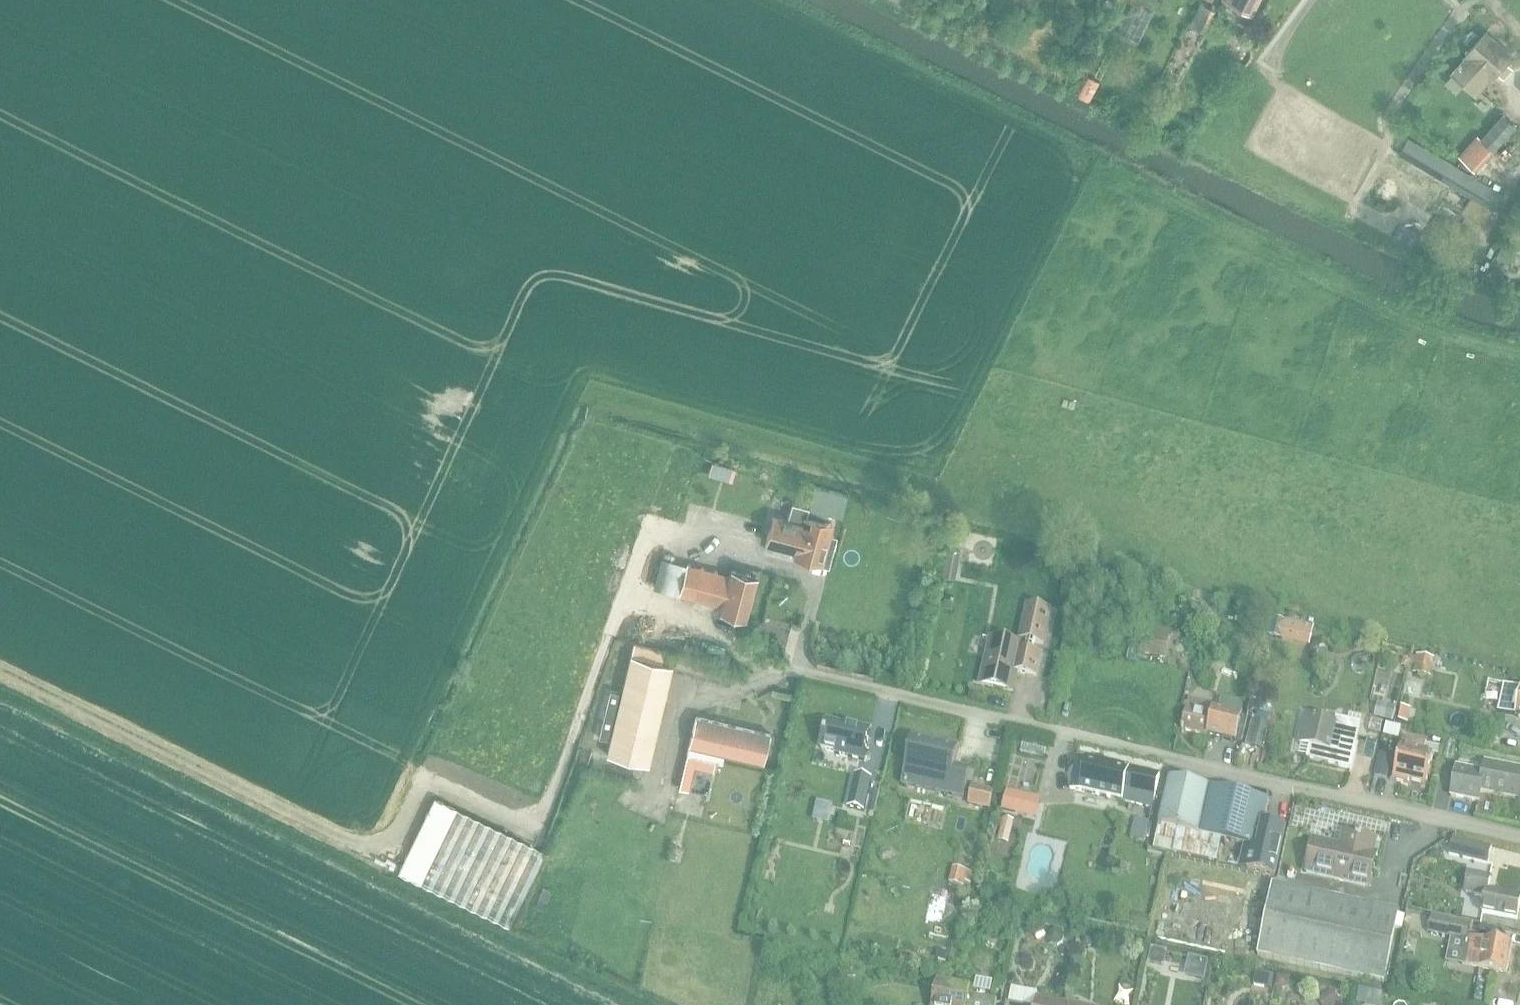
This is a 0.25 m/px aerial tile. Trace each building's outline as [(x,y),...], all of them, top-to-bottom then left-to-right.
[(1451,71),(1477,94),(1512,55),(1486,32),(1451,71)] [(1458,155),(1476,170),(1516,125),(1503,113),(1481,137),(1477,134),(1458,155)] [(1400,152),(1493,207),(1502,193),(1408,138),(1400,152)] [(773,517),(766,543),(796,551),(795,556),(821,563),(829,532),(822,530),(824,521),(826,514),(842,518),(848,495),(815,486),(809,507),(792,503),(787,521),(773,517)] [(730,569),(729,575),(661,557),(653,588),(721,606),(719,611),(745,617),(756,576),(730,569)] [(1022,638),(1029,639),(1027,646),(990,638),(980,684),(1012,691),(1017,671),(1037,675),(1051,610),(1029,605),(1022,638)] [(1272,616),(1268,634),(1296,641),(1307,644),(1311,626),(1301,623),(1272,616)] [(1139,653),(1164,658),(1170,629),(1145,624),(1139,653)] [(607,754),(648,764),(674,652),(634,643),(607,754)] [(1497,711),(1515,715),(1519,716),(1519,688),(1502,684),(1497,711)] [(1241,716),(1212,709),(1213,705),(1190,700),(1188,709),(1186,708),(1181,729),(1235,742),(1241,716)] [(1336,717),(1335,721),(1304,714),(1298,742),(1309,744),(1306,758),(1339,766),(1339,765),(1350,768),(1353,754),(1348,753),(1350,746),(1355,747),(1360,722),(1336,717)] [(725,753),(763,762),(770,733),(696,716),(687,754),(723,763),(725,753)] [(863,760),(871,729),(855,725),(855,727),(827,720),(821,748),(836,752),(836,754),(863,760)] [(1245,744),(1262,748),(1268,724),(1251,720),(1245,744)] [(1371,728),(1367,747),(1378,749),(1382,730),(1371,728)] [(958,748),(911,737),(901,783),(963,798),(970,769),(954,765),(958,748)] [(1408,780),(1425,784),(1432,754),(1423,752),(1425,744),(1402,738),(1392,782),(1407,785),(1408,780)] [(1380,764),(1390,766),(1394,748),(1383,746),(1380,764)] [(1150,797),(1154,798),(1159,776),(1077,757),(1069,789),(1148,807),(1150,797)] [(1485,762),(1483,772),(1456,767),(1451,796),(1478,801),(1480,791),(1519,799),(1519,769),(1485,762)] [(855,775),(847,807),(864,810),(871,778),(855,775)] [(1238,867),(1276,876),(1287,828),(1272,824),(1273,819),(1265,817),(1268,801),(1170,779),(1154,848),(1221,863),(1226,841),(1243,844),(1238,867)] [(707,801),(710,790),(684,785),(682,796),(707,801)] [(989,807),(993,790),(973,785),(969,803),(989,807)] [(399,872),(509,925),(545,850),(435,797),(399,872)] [(1130,837),(1144,840),(1149,821),(1135,818),(1130,837)] [(1375,839),(1361,836),(1357,835),(1343,832),(1340,846),(1313,840),(1306,873),(1364,886),(1365,884),(1363,884),(1366,874),(1367,874),(1375,839)] [(1453,838),(1449,854),(1488,863),(1492,847),(1453,838)] [(1465,892),(1485,896),(1482,912),(1516,919),(1519,900),(1519,897),(1487,890),(1490,876),(1470,872),(1465,892)] [(1258,955),(1383,982),(1398,911),(1273,884),(1258,955)] [(1427,931),(1467,940),(1470,924),(1431,916),(1427,931)] [(1470,966),(1506,973),(1511,944),(1475,937),(1470,966)] [(996,1000),(968,995),(969,985),(937,979),(932,1004),(995,1004),(996,1000)]
